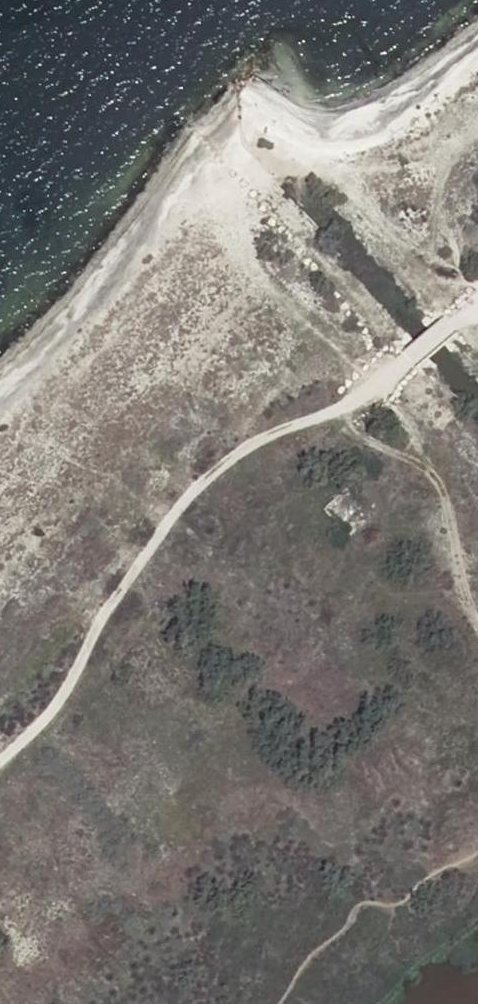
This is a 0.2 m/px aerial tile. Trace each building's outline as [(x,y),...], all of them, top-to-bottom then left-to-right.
[(349,537),(373,516),(348,488),(325,509),(349,537)]
